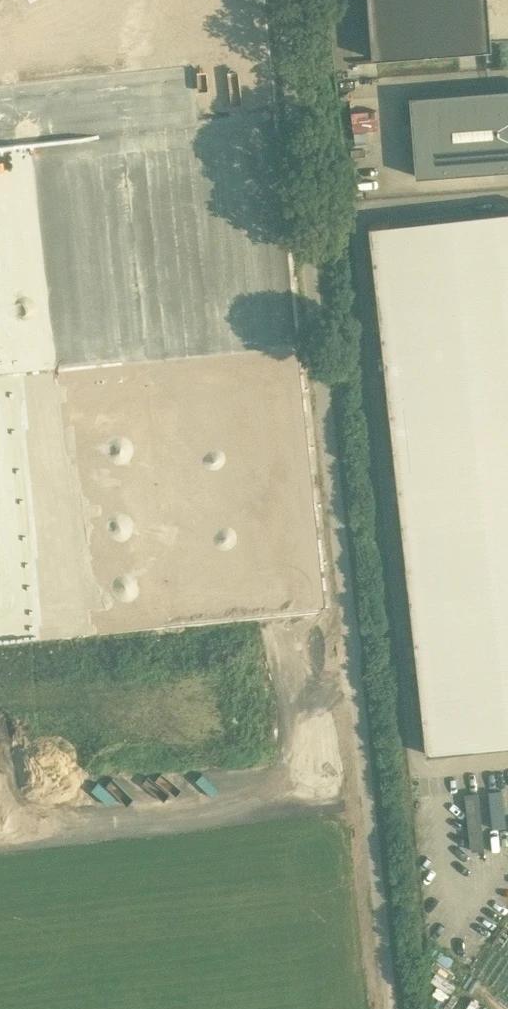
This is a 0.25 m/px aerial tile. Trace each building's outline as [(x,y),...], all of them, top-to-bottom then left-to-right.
[(373,58),(492,49),(492,40),(507,39),(507,0),(369,0),(373,58)] [(410,96),(416,177),(507,169),(507,88),(410,96)] [(370,225),(427,754),(507,745),(507,210),(370,225)] [(468,792),(471,848),(483,848),(480,791),(468,792)]
